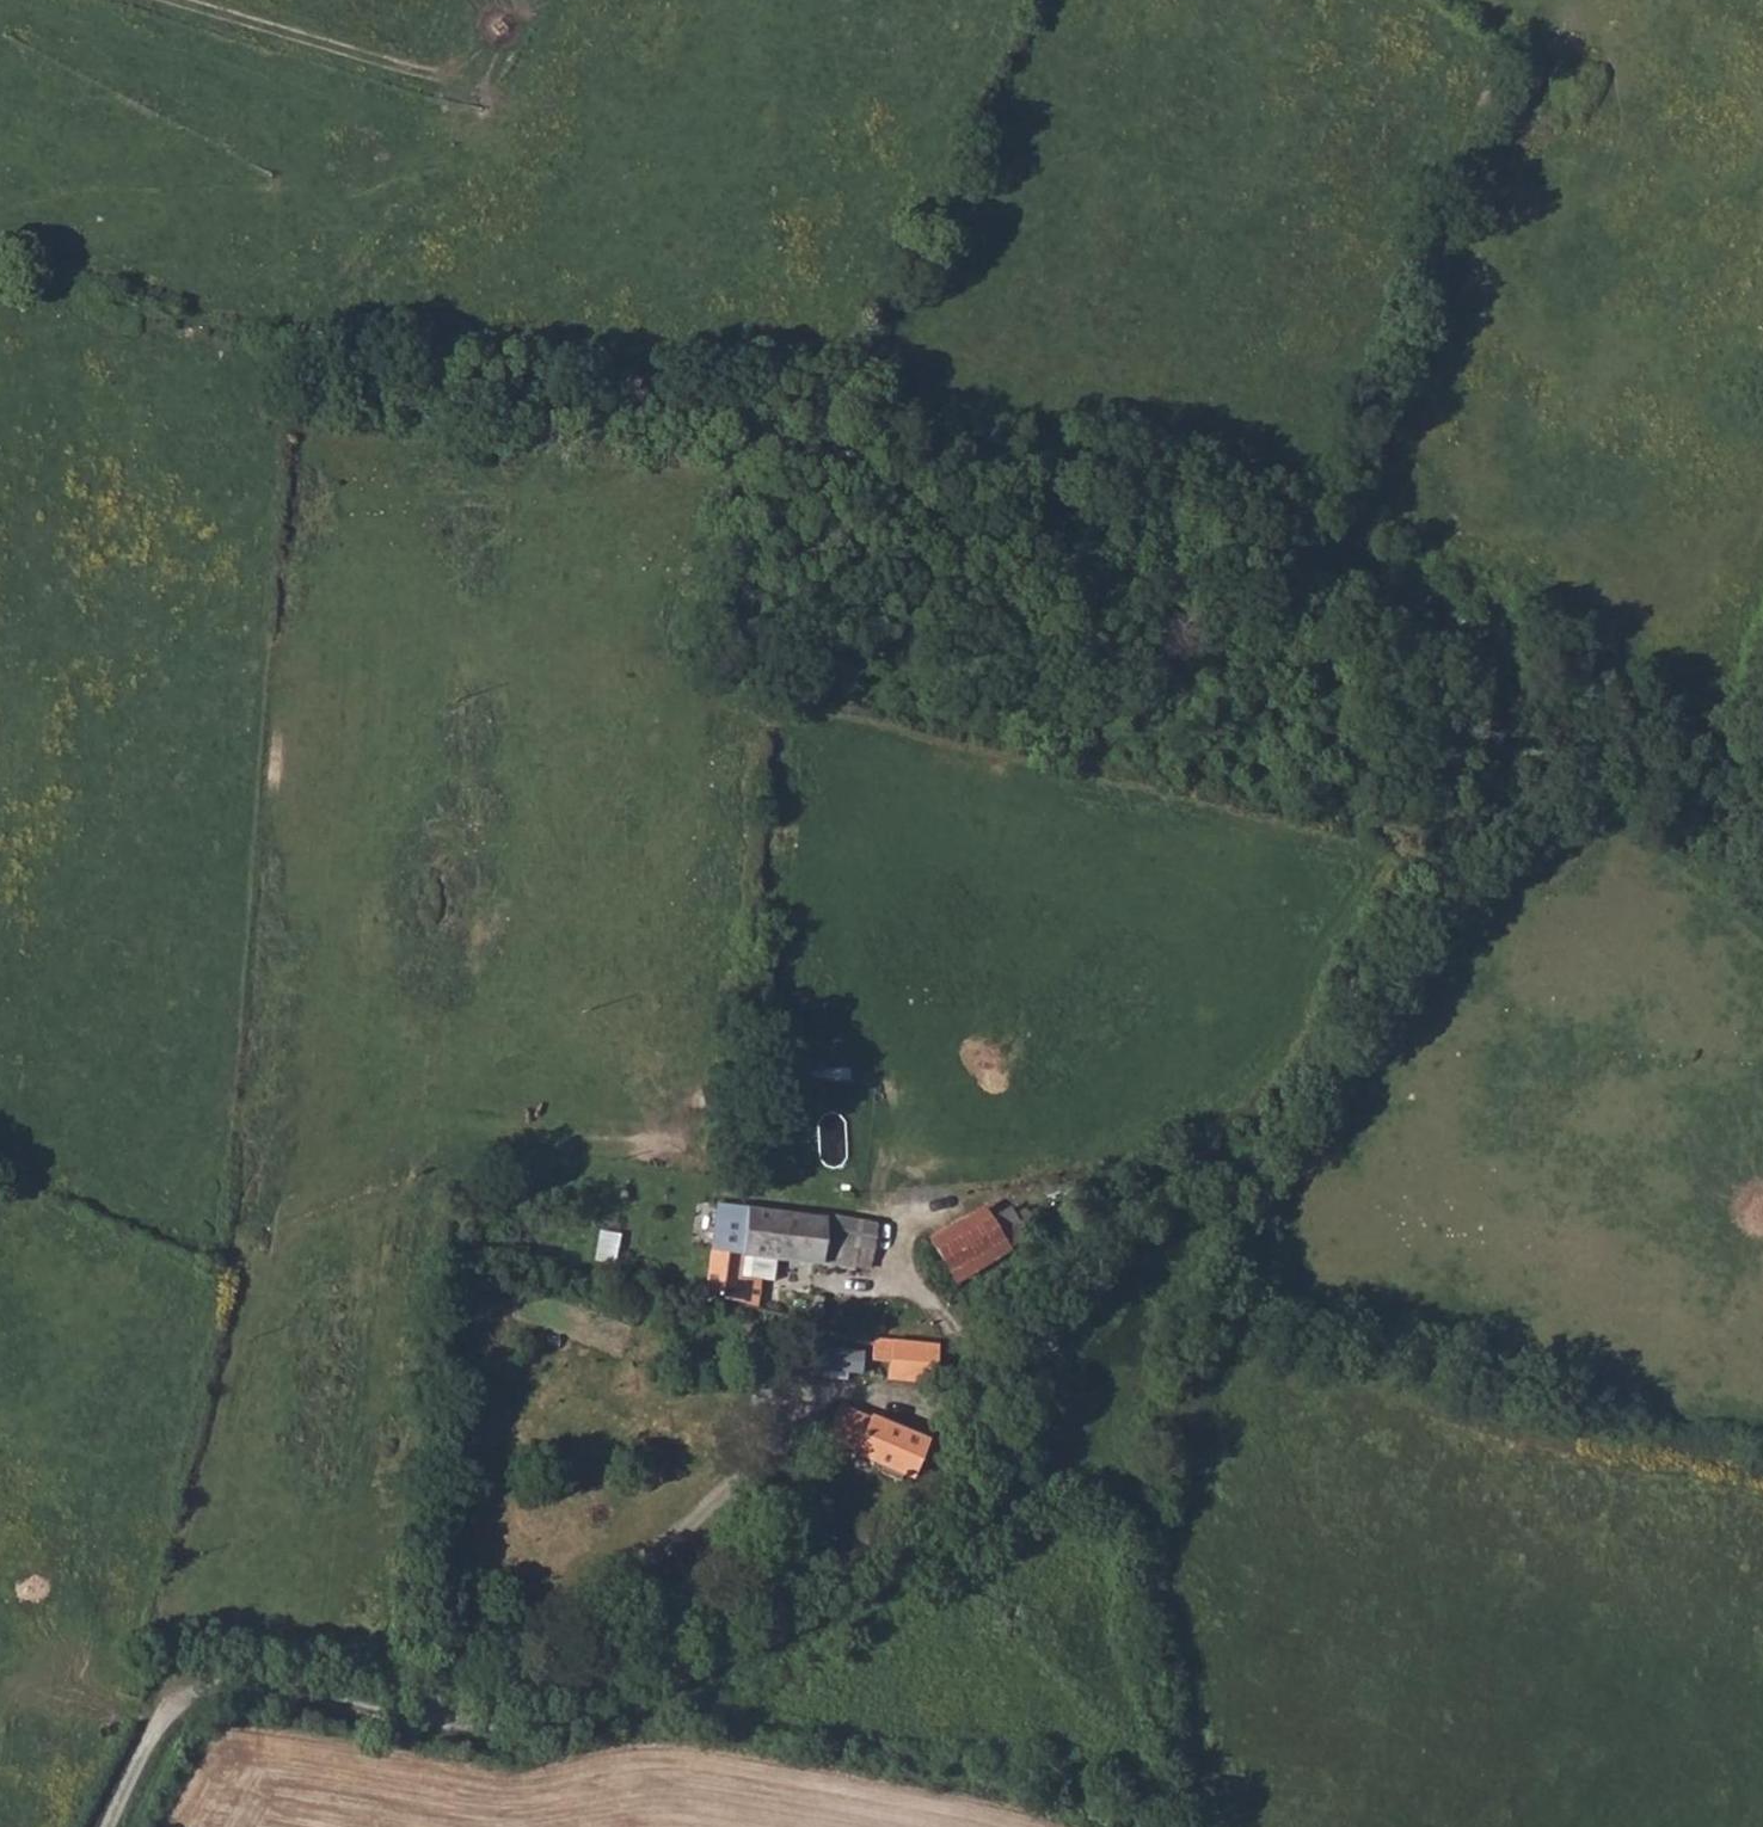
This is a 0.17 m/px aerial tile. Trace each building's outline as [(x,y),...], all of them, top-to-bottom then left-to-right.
[(715,1202),(703,1294),(755,1302),(759,1274),(736,1271),(739,1251),(780,1257),(850,1266),(856,1248),(822,1241),(823,1218),(715,1202)] [(1005,1249),(980,1207),(929,1239),(954,1278),(1005,1249)] [(823,1218),(822,1241),(856,1248),(870,1249),(873,1221),(825,1213),(823,1218)] [(736,1271),(759,1274),(778,1277),(780,1257),(739,1251),(736,1271)] [(872,1336),(871,1356),(887,1359),(888,1375),(936,1377),(937,1342),(872,1336)] [(846,1407),(833,1432),(858,1443),(856,1449),(913,1474),(929,1437),(874,1413),(869,1417),(846,1407)]
